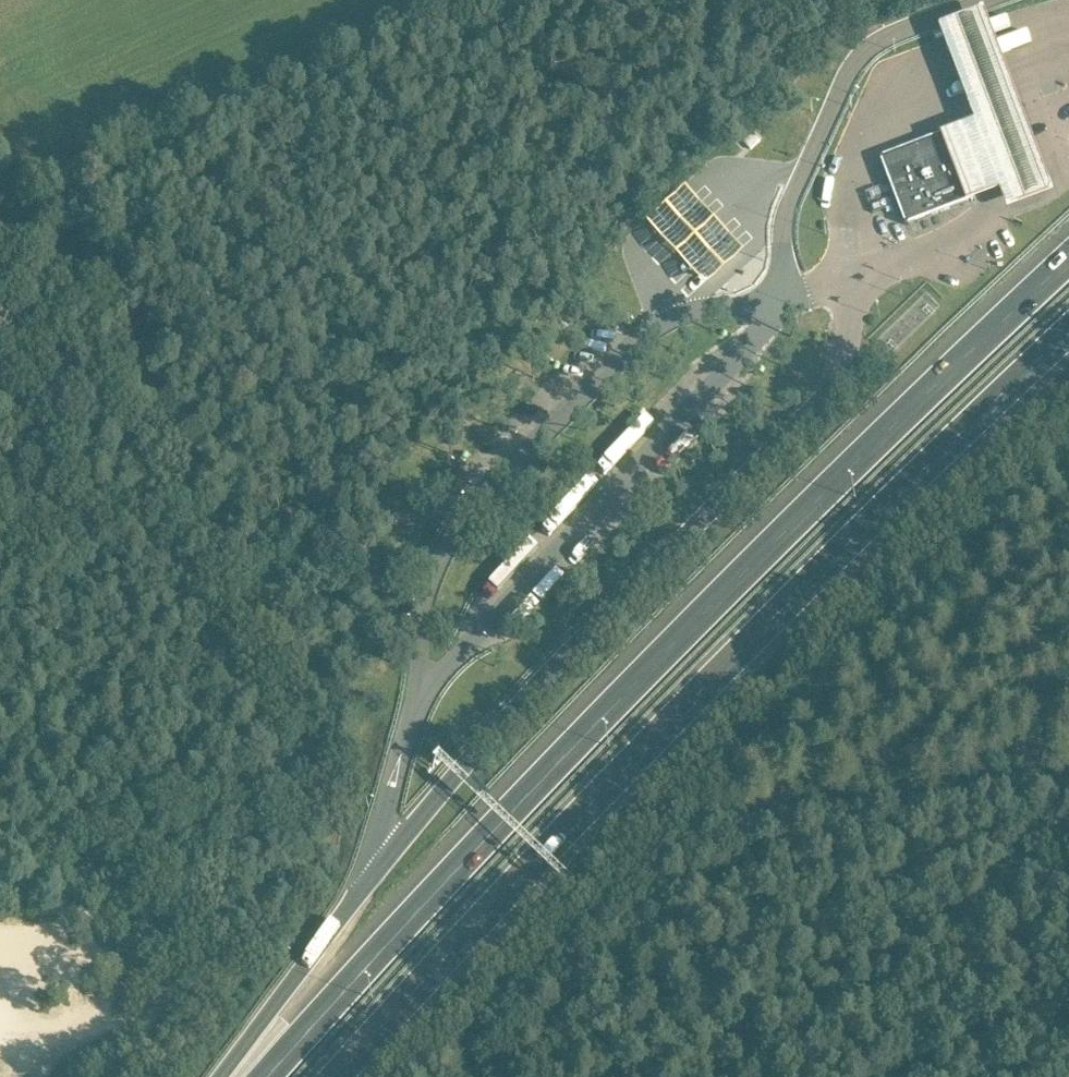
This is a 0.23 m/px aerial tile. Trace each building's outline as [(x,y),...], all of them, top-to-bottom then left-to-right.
[(976,123),(947,134),(973,201),(1000,191),(1008,212),(1054,194),(984,10),(940,28),(976,123)] [(803,104),(795,96),(787,103),(795,112),(803,104)] [(883,159),(882,160),(882,162),(891,187),(906,224),(906,225),(907,226),(908,226),(909,226),(973,201),(947,134),(884,158),(883,159)] [(704,292),(743,257),(729,242),(717,228),(700,209),(685,192),(646,227),(661,244),(677,262),(691,277),(704,292)]
